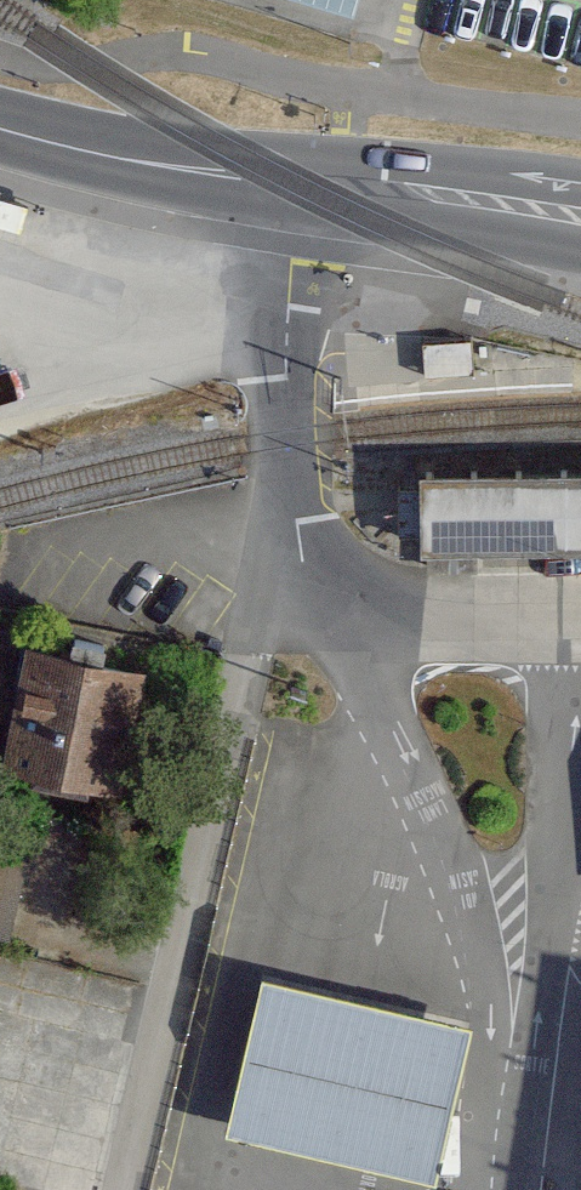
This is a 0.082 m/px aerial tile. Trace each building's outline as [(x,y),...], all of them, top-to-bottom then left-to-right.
[(425,378),(476,376),(476,370),(475,348),(475,343),(424,344),(425,372),(425,378)] [(421,471),(422,547),(580,545),(580,469),(421,471)] [(143,668),(28,645),(4,762),(119,785),(143,668)] [(233,1124),(427,1170),(460,1029),(267,984),(233,1124)]
